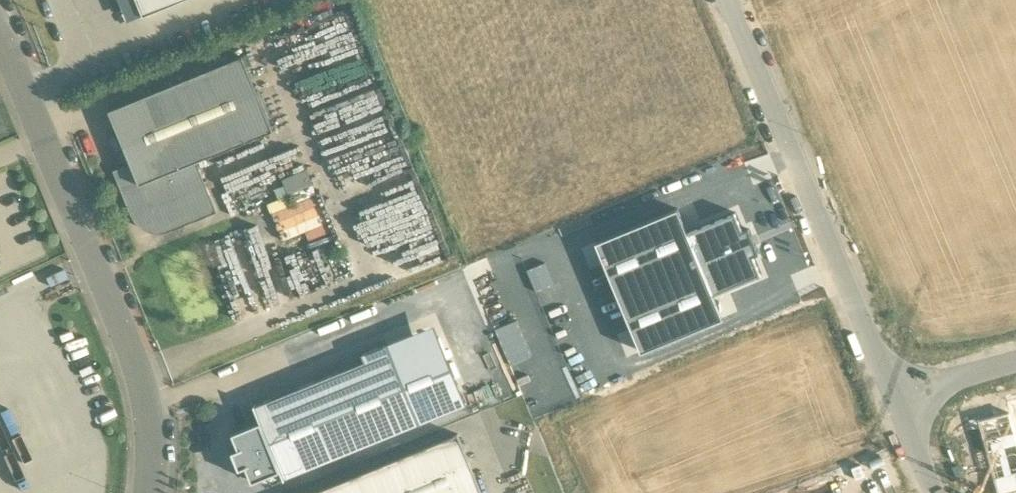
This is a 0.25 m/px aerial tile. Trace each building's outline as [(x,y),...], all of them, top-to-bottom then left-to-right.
[(184,0),(138,0),(145,16),(184,0)] [(243,56),(109,111),(131,164),(113,171),(130,213),(132,216),(136,223),(143,229),(152,233),(161,234),(169,232),(173,230),(217,213),(196,162),(273,131),(243,56)] [(287,170),(283,156),(243,166),(246,181),(287,170)] [(317,194),(297,202),(294,194),(275,201),(290,237),(314,227),(313,225),(327,219),(317,194)] [(679,209),(597,242),(641,351),(723,318),(713,295),(688,232),(679,209)] [(742,230),(735,213),(688,232),(713,295),(761,275),(753,256),(759,254),(748,228),(742,230)] [(367,367),(257,410),(255,405),(254,406),(260,422),(232,433),(238,449),(232,451),(239,469),(246,467),(252,482),(280,471),(284,480),(285,480),(282,473),(416,418),(387,345),(362,355),(367,367)] [(1010,410),(981,418),(1002,492),(1015,492),(1015,430),(1010,410)] [(315,492),(481,492),(457,435),(315,492)]
